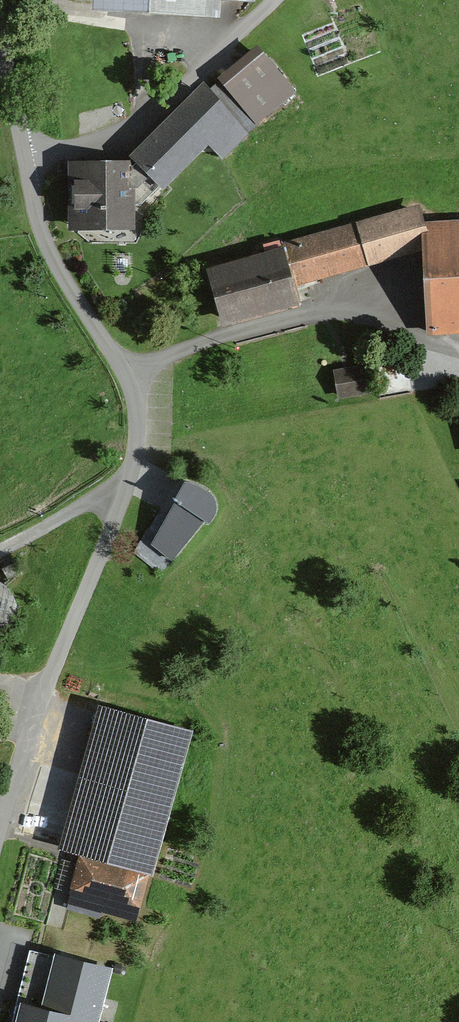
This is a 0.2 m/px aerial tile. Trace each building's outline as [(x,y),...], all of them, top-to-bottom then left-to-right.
[(85,6),(213,12),(214,0),(85,0),(85,6)] [(203,87),(131,155),(159,187),(206,141),(223,159),(290,92),(253,50),(203,87)] [(127,165),(73,165),(73,229),(127,229),(127,165)] [(207,272),(222,321),(296,298),(293,287),(422,247),(426,327),(458,325),(458,221),(421,223),(414,209),(207,272)] [(359,371),(331,377),(336,398),(364,392),(359,371)] [(204,485),(184,480),(145,537),(177,558),(215,501),(204,485)] [(14,589),(0,585),(0,624),(3,625),(14,589)] [(193,725),(99,699),(58,843),(152,869),(193,725)] [(150,871),(79,851),(68,889),(139,909),(150,871)] [(16,1021),(69,1021),(71,1012),(92,1018),(105,967),(58,954),(46,1002),(23,996),(16,1021)]
